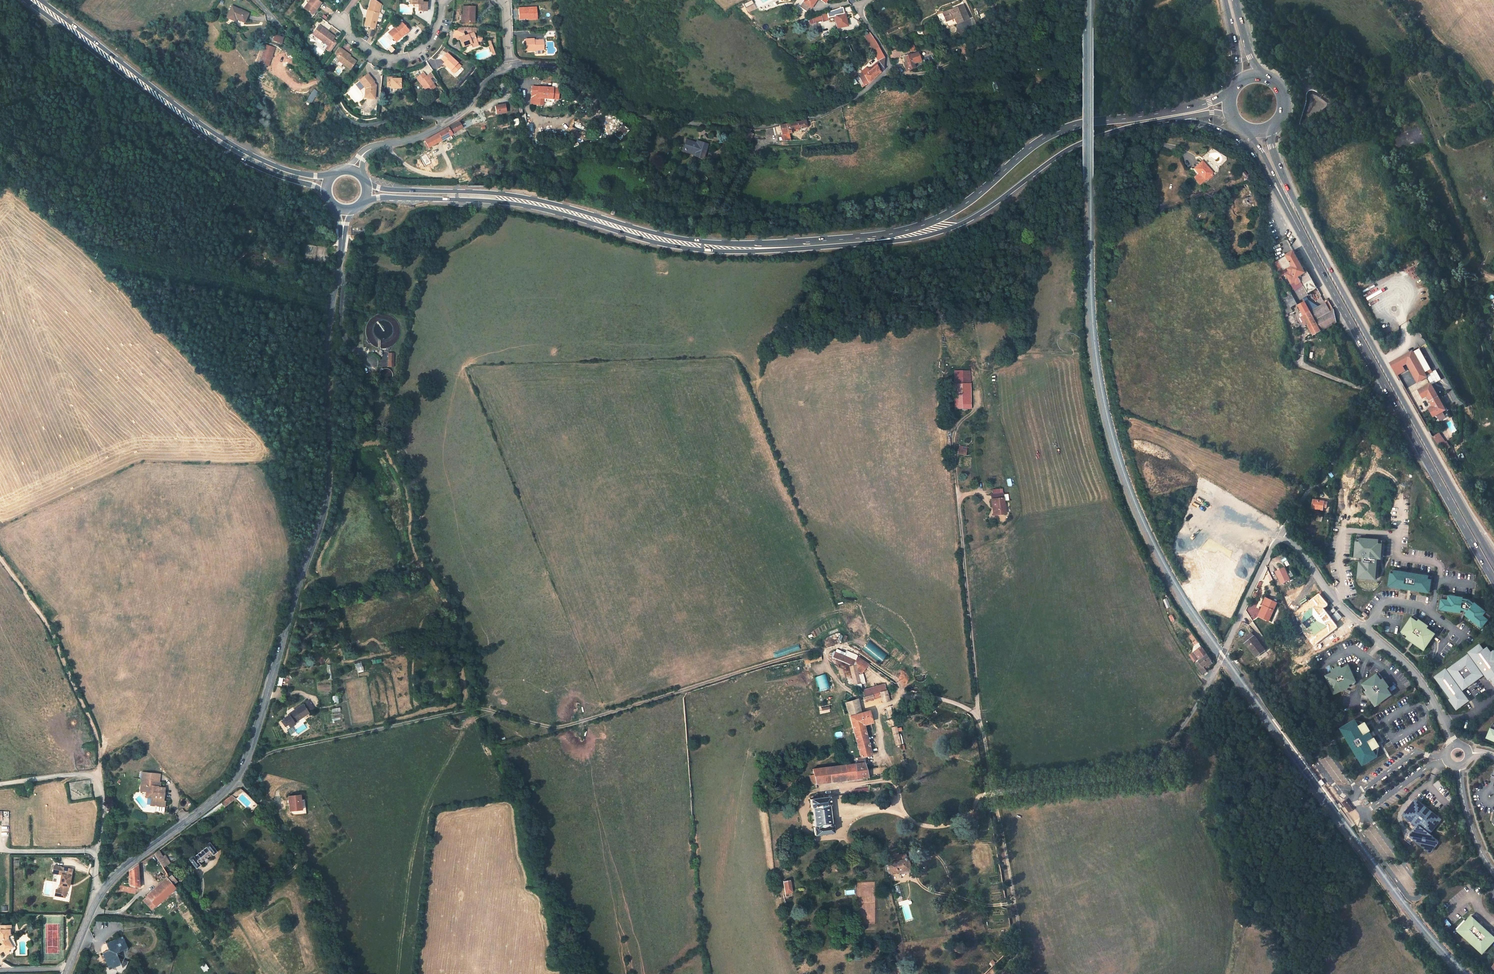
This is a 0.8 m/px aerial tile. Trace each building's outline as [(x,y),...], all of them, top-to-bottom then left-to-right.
[(317,0),(310,0),(304,9),(312,14),(316,8),(317,9),(321,3),(317,0)] [(412,4),(419,5),(418,11),(426,11),(427,2),(422,2),(422,0),(412,0),(412,4)] [(803,2),(802,1),(798,6),(807,12),(810,7),(813,4),(816,0),(804,0),(803,2)] [(751,7),(748,4),(743,9),(745,12),(751,7)] [(963,5),(942,13),(945,21),(954,18),(955,21),(968,16),(963,5)] [(248,13),(232,6),(227,18),(235,21),(236,19),(244,23),(248,13)] [(474,23),(474,6),(463,6),(463,22),(474,23)] [(536,7),(518,8),(519,19),(528,18),(528,20),(537,19),(536,7)] [(379,13),(368,10),(364,26),(375,28),(377,21),(379,13)] [(828,19),(826,12),(812,17),(814,22),(814,23),(823,20),(823,21),(828,19)] [(844,13),(834,15),(837,28),(846,26),(846,22),(844,13)] [(954,18),(945,21),(948,27),(956,24),(955,21),(954,18)] [(408,30),(401,22),(388,33),(395,41),(401,35),(402,36),(408,30)] [(322,28),(318,24),(311,33),(327,45),(325,48),(330,52),(337,42),(333,39),(335,37),(328,32),(327,33),(321,28),(322,28)] [(469,34),(465,36),(464,32),(464,30),(468,31),(470,31),(471,30),(471,27),(457,27),(454,34),(454,35),(453,38),(459,38),(462,47),(472,44),(477,42),(481,40),(482,38),(481,35),(479,35),(475,36),(474,32),(469,34)] [(534,40),(534,38),(525,39),(526,51),(534,51),(544,50),(543,40),(534,40)] [(913,44),(903,47),(899,49),(900,54),(904,53),(904,52),(915,49),(913,44)] [(275,48),(264,45),(258,63),(269,66),(275,48)] [(884,58),(878,46),(873,49),(879,60),(880,60),(884,58)] [(350,57),(345,53),(346,51),(339,47),(334,53),(338,56),(338,61),(350,69),(356,61),(350,57)] [(299,57),(291,50),(289,53),(296,60),(298,58),(299,57)] [(461,66),(447,53),(441,59),(444,62),(443,63),(451,70),(452,69),(455,72),(461,66)] [(915,59),(914,54),(910,55),(910,54),(904,56),(906,63),(904,64),(906,70),(914,68),(913,64),(920,62),(918,58),(915,59)] [(880,72),(876,65),(869,72),(866,69),(862,72),(867,82),(868,84),(876,76),(880,72)] [(435,87),(427,76),(425,77),(423,73),(416,77),(425,89),(427,88),(429,92),(435,87)] [(374,82),(368,74),(359,80),(365,88),(365,92),(367,92),(367,98),(374,99),(375,89),(371,84),(373,82),(374,82)] [(396,79),(391,79),(391,77),(387,77),(387,87),(391,87),(391,88),(400,88),(400,79),(396,79)] [(559,83),(552,83),(552,88),(532,87),(531,99),(537,99),(536,104),(543,105),(543,98),(558,99),(559,83)] [(315,97),(319,93),(314,89),(311,93),(315,97)] [(496,105),(498,115),(508,114),(507,104),(496,105)] [(805,121),(786,124),(779,126),(767,128),(765,129),(767,137),(781,134),(783,141),(790,141),(788,133),(792,133),(792,131),(796,130),(795,129),(806,127),(805,121)] [(459,123),(454,125),(448,128),(425,141),(428,148),(446,138),(450,135),(452,135),(452,134),(451,133),(462,128),(459,123)] [(749,133),(744,130),(744,131),(741,138),(748,141),(749,142),(752,134),(749,133)] [(748,141),(741,138),(737,145),(745,148),(748,141)] [(696,144),(687,141),(684,150),(694,153),(694,151),(698,152),(697,154),(697,156),(703,158),(707,144),(699,142),(698,145),(696,145),(697,144),(696,144)] [(1212,173),(1202,162),(1194,169),(1199,174),(1195,178),(1200,184),(1207,178),(1211,174),(1212,173)] [(1306,272),(1294,251),(1286,255),(1287,256),(1278,260),(1286,274),(1300,299),(1302,299),(1311,294),(1310,292),(1317,288),(1308,271),(1306,272)] [(1286,274),(1278,260),(1273,263),(1276,279),(1281,277),(1286,274)] [(1292,295),(1289,289),(1284,293),(1287,298),(1292,295)] [(1297,304),(1292,295),(1287,298),(1286,298),(1291,308),(1297,304)] [(1310,312),(1305,302),(1298,305),(1303,315),(1310,312)] [(1326,303),(1325,303),(1310,312),(1320,331),(1336,322),(1334,310),(1333,309),(1330,311),(1326,303)] [(1320,331),(1310,312),(1303,315),(1305,320),(1313,334),(1320,331)] [(1420,379),(1429,375),(1414,349),(1406,354),(1405,354),(1403,355),(1404,356),(1392,363),(1398,374),(1406,369),(1404,365),(1409,361),(1420,379)] [(970,384),(970,371),(954,371),(954,384),(970,384)] [(1436,414),(1442,411),(1448,408),(1433,382),(1421,389),(1425,397),(1429,395),(1435,404),(1431,406),(1436,414)] [(970,409),(970,384),(954,384),(955,410),(970,409)] [(1433,436),(1443,451),(1449,447),(1440,432),(1433,436)] [(1005,514),(1003,494),(991,495),(992,507),(993,507),(994,515),(1005,514)] [(1316,501),(1315,510),(1327,512),(1329,503),(1316,501)] [(1387,543),(1368,540),(1369,536),(1365,536),(1361,564),(1363,565),(1361,580),(1378,582),(1380,567),(1381,561),(1384,561),(1387,543)] [(1288,587),(1295,583),(1289,572),(1281,576),(1288,587)] [(1435,578),(1394,572),(1392,589),(1433,594),(1435,578)] [(1474,601),(1471,600),(1470,602),(1466,600),(1466,598),(1445,596),(1443,611),(1464,613),(1465,609),(1472,612),(1469,615),(1485,628),(1493,617),(1493,615),(1478,603),(1477,605),(1473,604),(1474,601)] [(1263,619),(1273,624),(1282,606),(1274,602),(1269,612),(1267,611),(1263,619)] [(1437,634),(1429,628),(1430,626),(1415,616),(1403,635),(1426,651),(1430,645),(1437,634)] [(1268,653),(1255,635),(1252,638),(1264,655),(1268,653)] [(1259,659),(1264,655),(1252,638),(1247,641),(1259,659)] [(862,648),(879,663),(885,655),(869,640),(862,648)] [(1438,679),(1442,685),(1443,685),(1446,689),(1446,690),(1450,695),(1451,695),(1454,700),(1453,701),(1459,709),(1463,709),(1471,703),(1471,699),(1466,692),(1488,676),(1492,681),(1493,679),(1493,653),(1490,648),(1486,651),(1482,645),(1471,654),(1472,655),(1450,672),(1449,670),(1438,679)] [(1207,655),(1201,647),(1194,653),(1200,661),(1196,664),(1203,674),(1207,671),(1205,668),(1204,666),(1207,664),(1208,666),(1212,663),(1211,661),(1212,660),(1208,655),(1207,655)] [(835,651),(834,652),(831,656),(852,666),(855,660),(835,651)] [(804,658),(805,663),(821,660),(820,654),(804,658)] [(869,664),(858,657),(856,661),(866,668),(869,664)] [(866,668),(856,661),(855,662),(857,669),(862,673),(866,668)] [(1357,683),(1351,669),(1349,664),(1333,671),(1334,673),(1327,676),(1335,695),(1355,686),(1357,683)] [(850,667),(854,686),(860,684),(856,665),(850,667)] [(824,673),(814,677),(819,691),(829,688),(824,673)] [(1392,695),(1388,689),(1390,687),(1380,673),(1364,685),(1363,689),(1376,707),(1392,695)] [(879,692),(886,690),(885,684),(862,691),(864,697),(872,695),(879,692)] [(889,700),(886,690),(879,692),(881,698),(882,702),(889,700)] [(845,703),(849,717),(860,713),(856,700),(845,703)] [(281,722),(287,729),(295,724),(294,723),(308,713),(303,705),(288,715),(289,716),(281,722)] [(849,717),(861,757),(865,756),(871,754),(863,725),(871,722),(868,711),(860,713),(849,717)] [(1377,740),(1374,735),(1374,736),(1373,735),(1376,733),(1371,724),(1361,722),(1347,730),(1369,766),(1383,758),(1385,748),(1380,739),(1377,741),(1376,740),(1377,740)] [(812,770),(817,783),(867,777),(864,764),(863,763),(812,770)] [(156,806),(165,807),(165,801),(164,801),(162,801),(162,799),(164,799),(165,788),(160,788),(159,789),(158,787),(158,786),(160,785),(160,782),(159,782),(159,778),(152,777),(153,774),(143,772),(143,779),(142,779),(141,788),(144,788),(146,792),(146,793),(150,798),(151,798),(153,798),(152,802),(157,803),(156,806)] [(231,795),(234,798),(243,790),(240,788),(231,795)] [(300,794),(288,796),(290,811),(292,810),(302,809),(301,799),(300,794)] [(221,803),(224,807),(235,799),(234,798),(231,795),(221,803)] [(829,797),(810,799),(811,807),(814,827),(813,827),(814,835),(833,833),(832,824),(831,825),(829,805),(830,805),(829,797)] [(305,799),(301,799),(302,809),(292,810),(292,814),(306,813),(305,799)] [(1346,799),(1342,802),(1350,812),(1353,809),(1346,799)] [(221,803),(201,818),(204,823),(224,807),(221,803)] [(1439,818),(1420,803),(1408,818),(1432,837),(1440,827),(1437,821),(1439,818)] [(216,852),(209,842),(205,846),(206,847),(193,857),(192,856),(188,859),(195,868),(199,865),(198,864),(204,859),(206,858),(211,854),(212,855),(216,852)] [(163,867),(170,863),(165,855),(163,856),(159,850),(154,854),(162,866),(163,867)] [(908,858),(908,859),(890,863),(892,873),(900,872),(911,869),(909,860),(910,860),(911,859),(910,858),(909,857),(908,857),(908,858)] [(140,888),(138,864),(129,871),(130,884),(130,885),(132,886),(140,888)] [(59,890),(58,896),(65,897),(66,892),(67,892),(68,886),(69,887),(71,876),(70,876),(72,869),(61,867),(54,865),(53,873),(60,874),(61,874),(60,885),(61,885),(60,890),(59,890)] [(168,874),(163,867),(162,866),(156,870),(161,878),(168,874)] [(913,877),(911,869),(900,872),(902,880),(913,877)] [(182,878),(177,872),(169,877),(167,878),(172,884),(182,878)] [(172,884),(167,878),(147,896),(156,905),(175,888),(172,884)] [(783,881),(785,893),(792,892),(789,880),(783,881)] [(898,885),(894,886),(898,901),(903,901),(898,885)] [(152,909),(156,905),(147,896),(143,900),(152,909)] [(1480,914),(1475,914),(1462,929),(1487,951),(1493,943),(1493,928),(1493,930),(1490,927),(1487,925),(1484,922),(1487,919),(1480,914)] [(9,952),(8,950),(13,948),(10,944),(11,943),(8,939),(8,934),(8,926),(0,926),(0,942),(1,942),(3,945),(0,946),(0,952),(0,953),(3,951),(6,954),(9,952)] [(119,952),(128,948),(123,936),(106,943),(109,950),(102,953),(109,970),(121,965),(119,959),(117,955),(116,953),(119,952)] [(201,966),(204,971),(209,968),(206,963),(201,966)]
